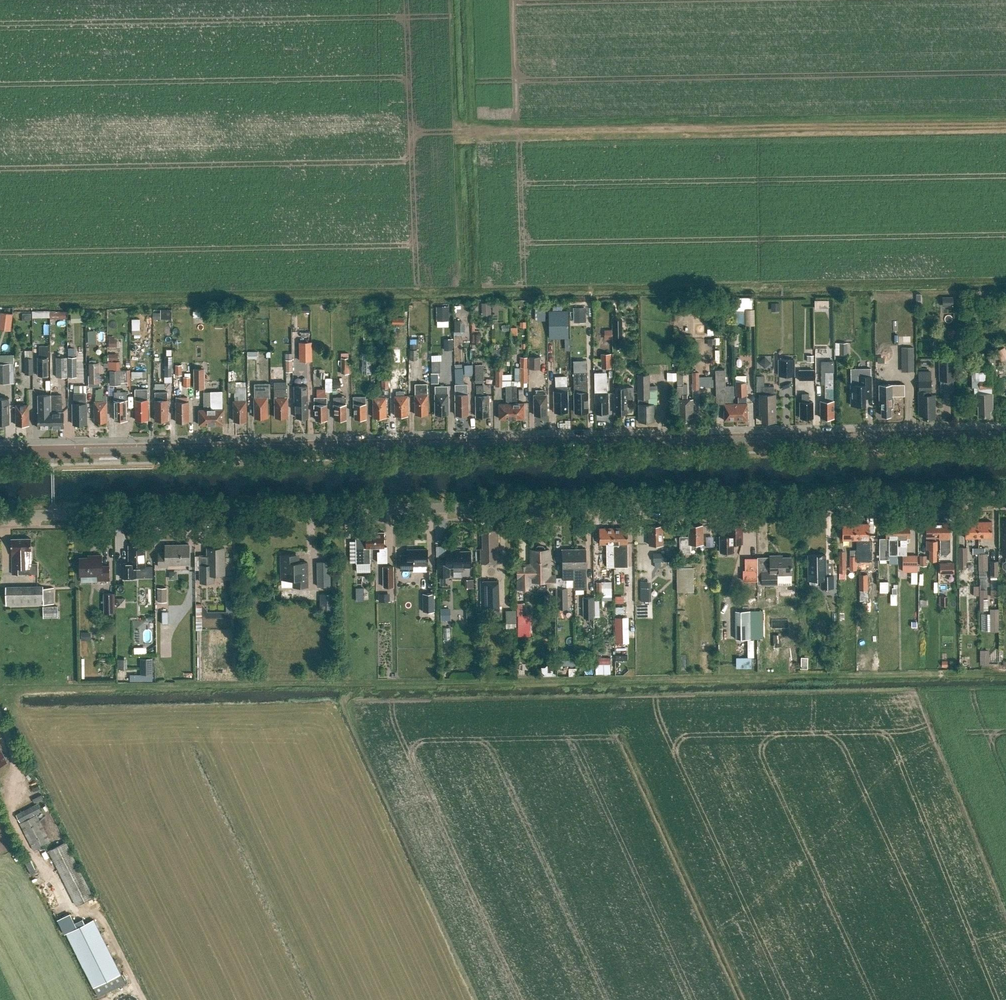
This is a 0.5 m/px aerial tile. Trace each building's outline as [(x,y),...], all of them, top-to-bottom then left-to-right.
[(753,297),(734,297),(734,310),(753,310),(753,297)] [(831,299),(817,299),(817,307),(831,307),(831,299)] [(492,314),(492,302),(482,302),(482,314),(492,314)] [(435,317),(448,317),(448,306),(435,306),(435,317)] [(574,322),(587,321),(587,306),(574,307),(574,322)] [(173,318),(173,308),(161,308),(161,311),(154,311),(154,318),(173,318)] [(549,311),(549,339),(568,338),(568,311),(549,311)] [(0,312),(0,314),(0,329),(11,330),(13,313),(0,312)] [(142,329),(142,318),(133,318),(133,329),(142,329)] [(455,321),(456,334),(466,334),(466,321),(455,321)] [(623,322),(614,322),(614,331),(623,331),(623,322)] [(89,343),(98,343),(98,330),(89,330),(89,343)] [(472,333),(472,342),(481,342),(481,333),(472,333)] [(109,346),(118,346),(118,336),(109,336),(109,346)] [(411,347),(419,347),(419,338),(411,338),(411,347)] [(454,338),(444,339),(445,350),(454,350),(454,338)] [(312,363),(311,342),(301,342),(301,363),(312,363)] [(49,357),(48,357),(48,346),(39,346),(39,357),(37,357),(37,358),(38,375),(49,375),(49,357)] [(914,347),(901,347),(901,362),(914,361),(914,347)] [(362,353),(362,374),(371,374),(371,353),(362,353)] [(611,368),(611,353),(601,353),(601,368),(611,368)] [(541,356),(529,356),(529,368),(541,368),(541,356)] [(761,356),(761,365),(770,365),(770,356),(761,356)] [(56,357),(56,377),(67,377),(67,357),(56,357)] [(68,357),(68,377),(77,377),(77,357),(68,357)] [(350,373),(350,357),(341,357),(341,373),(350,373)] [(520,382),(528,382),(528,369),(528,357),(520,357),(520,367),(519,367),(520,382)] [(33,374),(33,358),(24,358),(25,374),(33,374)] [(779,359),(779,375),(794,375),(794,359),(779,359)] [(954,359),(939,359),(939,380),(954,380),(954,359)] [(0,363),(0,383),(14,383),(14,363),(0,363)] [(89,383),(100,383),(100,363),(89,363),(89,383)] [(464,363),(456,364),(457,382),(466,382),(464,363)] [(488,381),(485,363),(477,364),(479,382),(488,381)] [(499,418),(512,418),(511,374),(503,374),(503,368),(495,368),(495,386),(506,386),(506,401),(508,401),(508,403),(499,403),(499,418)] [(195,388),(205,388),(204,369),(194,369),(195,388)] [(814,369),(799,369),(799,380),(814,380),(814,369)] [(683,370),(677,370),(678,414),(681,414),(681,421),(690,421),(690,417),(693,417),(693,399),(688,399),(687,384),(684,384),(683,370)] [(110,371),(110,384),(121,384),(121,371),(110,371)] [(923,418),(935,418),(935,395),(927,395),(927,391),(931,391),(931,371),(918,371),(919,390),(918,390),(919,414),(923,414),(923,418)] [(575,392),(575,412),(588,412),(587,392),(587,372),(574,372),(575,392)] [(819,403),(819,408),(820,408),(820,417),(834,417),(833,388),(833,377),(833,372),(825,372),(825,388),(825,401),(820,401),(820,403),(819,403)] [(595,413),(608,413),(608,392),(607,392),(606,373),(595,373),(595,393),(595,413)] [(992,373),(972,373),(972,387),(976,387),(977,405),(979,405),(979,416),(990,416),(990,408),(992,408),(992,381),(992,373)] [(511,374),(512,418),(524,418),(524,403),(515,403),(515,401),(517,401),(517,380),(512,380),(512,386),(511,386),(511,374)] [(648,404),(648,398),(649,398),(649,374),(638,374),(638,405),(638,422),(654,421),(654,404),(648,404)] [(701,387),(714,386),(713,375),(701,376),(701,387)] [(736,403),(736,420),(747,420),(747,403),(746,403),(746,375),(736,375),(737,396),(738,396),(738,403),(736,403)] [(382,376),(382,393),(373,393),(373,417),(386,417),(386,397),(391,397),(391,388),(390,388),(390,376),(382,376)] [(859,385),(851,385),(851,405),(865,405),(865,397),(871,397),(871,376),(859,377),(859,385)] [(267,398),(270,398),(270,383),(254,383),(254,397),(255,417),(267,417),(267,398)] [(415,414),(428,414),(428,394),(427,394),(427,384),(415,384),(415,414)] [(455,385),(455,394),(456,414),(468,414),(468,384),(455,385)] [(879,384),(879,396),(879,405),(882,405),(882,416),(883,415),(885,417),(888,417),(889,415),(890,415),(890,404),(892,404),(892,403),(894,402),(894,398),(892,397),(892,396),(904,395),(904,384),(879,384)] [(476,385),(476,396),(476,416),(489,416),(489,396),(487,396),(487,391),(479,391),(479,385),(476,385)] [(556,391),(554,391),(555,411),(567,411),(567,392),(569,392),(569,385),(564,385),(564,387),(555,387),(556,391)] [(725,386),(726,395),(724,395),(725,403),(724,404),(724,420),(736,420),(736,403),(733,403),(733,398),(734,398),(734,385),(725,386)] [(297,417),(308,417),(307,386),(295,386),(295,407),(296,407),(297,417)] [(435,386),(435,393),(435,414),(448,413),(448,386),(435,386)] [(760,395),(760,414),(762,414),(762,422),(775,422),(775,394),(772,394),(772,386),(760,386),(760,395)] [(234,421),(247,421),(246,387),(234,387),(235,401),(233,401),(234,421)] [(627,404),(628,404),(628,398),(633,398),(633,387),(615,387),(616,413),(627,413),(627,404)] [(75,395),(75,399),(75,404),(73,404),(74,424),(87,424),(86,403),(86,388),(76,388),(76,395),(75,395)] [(275,388),(275,417),(288,417),(288,397),(286,397),(286,388),(275,388)] [(135,419),(148,419),(148,389),(135,389),(135,419)] [(534,415),(547,415),(547,395),(544,395),(544,390),(535,390),(535,395),(534,395),(534,415)] [(199,409),(199,424),(224,424),(224,409),(222,409),(222,391),(204,392),(204,409),(199,409)] [(395,395),(395,415),(408,415),(408,395),(404,395),(404,391),(396,391),(396,395),(395,395)] [(115,420),(127,420),(127,392),(114,392),(115,420)] [(155,420),(168,420),(168,392),(155,392),(155,420)] [(95,397),(95,401),(94,401),(95,421),(107,421),(107,401),(108,401),(108,393),(104,393),(104,397),(95,397)] [(807,417),(813,417),(813,402),(809,402),(809,393),(802,394),(802,402),(800,402),(800,418),(802,418),(802,419),(807,419),(807,417)] [(39,412),(38,412),(38,428),(51,428),(51,427),(51,395),(38,395),(39,412)] [(51,395),(51,427),(51,428),(64,427),(64,412),(62,412),(62,395),(51,395)] [(366,396),(353,397),(353,409),(355,409),(355,419),(366,418),(366,396)] [(176,422),(189,422),(189,401),(187,401),(187,397),(177,397),(177,402),(176,402),(176,422)] [(327,397),(314,397),(314,410),(316,410),(316,419),(327,419),(327,397)] [(346,397),(333,397),(334,410),(335,410),(335,419),(346,419),(346,397)] [(0,398),(0,423),(10,423),(9,398),(0,398)] [(19,405),(16,405),(16,425),(29,425),(29,405),(28,405),(28,400),(19,400),(19,405)] [(992,521),(965,522),(965,538),(992,537),(992,521)] [(926,522),(926,537),(929,537),(929,540),(935,540),(935,537),(938,537),(938,522),(926,522)] [(938,522),(938,537),(940,537),(940,553),(947,553),(950,550),(949,537),(949,522),(938,522)] [(855,524),(856,540),(869,539),(869,523),(855,524)] [(886,523),(886,538),(889,538),(889,555),(898,555),(898,546),(898,538),(898,523),(886,523)] [(898,523),(898,538),(901,538),(901,546),(907,546),(907,538),(909,538),(909,523),(898,523)] [(734,543),(743,543),(742,524),(728,524),(728,535),(719,535),(719,552),(734,552),(734,543)] [(855,524),(842,524),(842,540),(856,540),(855,524)] [(663,525),(649,526),(649,545),(663,544),(663,525)] [(689,536),(679,536),(680,554),(691,554),(691,544),(703,544),(703,525),(689,525),(689,536)] [(614,567),(613,528),(599,528),(599,544),(606,544),(606,567),(614,567)] [(628,528),(613,528),(614,567),(628,566),(628,543),(628,528)] [(482,530),(483,548),(481,548),(481,563),(499,563),(498,530),(482,530)] [(366,532),(366,547),(356,548),(356,564),(370,563),(370,548),(375,547),(375,532),(366,532)] [(375,547),(380,547),(380,551),(378,551),(378,562),(387,562),(387,547),(384,547),(384,532),(375,532),(375,547)] [(31,550),(31,538),(11,539),(11,556),(12,556),(12,574),(38,574),(37,563),(31,563),(31,550)] [(926,540),(926,549),(929,549),(929,561),(937,560),(937,549),(938,549),(938,540),(935,540),(929,540),(926,540)] [(168,565),(189,564),(189,544),(166,545),(166,552),(158,552),(159,567),(168,566),(168,565)] [(146,567),(145,545),(129,545),(129,563),(121,563),(121,577),(137,577),(136,567),(146,567)] [(532,581),(541,580),(546,580),(546,587),(556,587),(556,574),(550,574),(549,549),(544,549),(544,547),(542,545),(538,545),(536,547),(536,550),(531,550),(531,561),(533,561),(533,566),(526,566),(526,565),(518,565),(518,589),(532,589),(532,581)] [(213,574),(225,573),(224,547),(208,548),(208,555),(200,555),(200,565),(201,582),(213,582),(213,574)] [(968,562),(967,547),(958,547),(959,569),(966,568),(966,562),(968,562)] [(427,549),(407,550),(408,555),(400,555),(401,570),(413,570),(413,563),(428,563),(427,549)] [(438,570),(438,577),(450,576),(450,570),(450,567),(453,567),(454,571),(463,571),(463,567),(471,567),(471,551),(454,551),(454,549),(446,549),(446,556),(438,556),(438,570)] [(563,579),(575,579),(574,549),(562,549),(563,579)] [(574,549),(575,579),(575,589),(587,589),(586,549),(574,549)] [(653,553),(653,562),(654,562),(654,567),(661,567),(661,564),(665,564),(665,568),(673,567),(673,561),(666,561),(666,553),(653,553)] [(808,555),(809,580),(809,583),(811,585),(816,585),(818,583),(818,580),(821,579),(821,587),(833,587),(833,575),(826,575),(825,554),(808,555)] [(984,554),(979,554),(979,571),(988,571),(988,554),(984,554)] [(93,555),(93,557),(80,558),(80,575),(98,575),(98,580),(110,580),(110,566),(102,566),(102,555),(93,555)] [(770,556),(770,557),(757,557),(758,584),(762,584),(777,584),(777,574),(791,574),(791,557),(778,557),(778,555),(770,556)] [(917,555),(902,555),(902,571),(917,571),(917,555)] [(294,556),(279,557),(280,581),(292,581),(292,589),(307,589),(306,564),(296,564),(294,563),(294,556)] [(757,559),(745,559),(745,569),(757,569),(757,559)] [(316,563),(316,587),(330,586),(329,562),(316,563)] [(953,562),(940,562),(940,574),(953,573),(953,562)] [(998,562),(990,562),(990,575),(998,575),(998,562)] [(382,567),(383,588),(393,587),(393,567),(382,567)] [(677,567),(677,591),(694,591),(693,567),(677,567)] [(868,574),(859,574),(859,601),(868,601),(868,574)] [(499,582),(481,582),(481,610),(486,610),(486,617),(500,617),(499,582)] [(596,583),(596,595),(612,595),(612,583),(596,583)] [(776,593),(789,592),(788,584),(776,585),(776,593)] [(6,606),(43,605),(43,604),(54,604),(54,588),(43,588),(43,585),(5,586),(6,606)] [(568,608),(567,587),(556,588),(557,608),(568,608)] [(157,589),(157,602),(166,602),(165,589),(157,589)] [(979,590),(979,610),(983,610),(983,597),(987,597),(987,589),(979,590)] [(640,591),(640,601),(649,601),(649,591),(640,591)] [(115,613),(115,593),(104,593),(104,613),(115,613)] [(423,593),(423,611),(434,611),(434,593),(423,593)] [(320,611),(335,611),(335,594),(320,594),(320,611)] [(594,618),(594,597),(583,597),(583,618),(594,618)] [(947,606),(948,597),(939,597),(939,606),(947,606)] [(227,611),(204,611),(204,617),(234,617),(234,600),(227,600),(227,611)] [(58,606),(43,607),(43,618),(58,618),(58,606)] [(452,607),(442,607),(442,620),(453,620),(452,607)] [(999,632),(999,609),(991,609),(991,632),(999,632)] [(474,610),(467,610),(467,624),(475,624),(474,610)] [(736,612),(736,640),(752,640),(752,612),(736,612)] [(614,617),(615,643),(629,643),(628,617),(614,617)] [(81,632),(81,640),(91,640),(91,632),(81,632)] [(989,651),(980,651),(981,665),(989,665),(989,651)] [(596,658),(596,673),(610,674),(610,658),(596,658)] [(152,675),(152,659),(140,659),(140,675),(152,675)] [(37,815),(20,823),(34,851),(51,842),(37,815)] [(76,905),(93,897),(66,842),(49,851),(76,905)] [(70,913),(58,919),(65,933),(66,932),(77,927),(70,913)] [(93,986),(120,973),(93,919),(77,927),(66,932),(93,986)]
